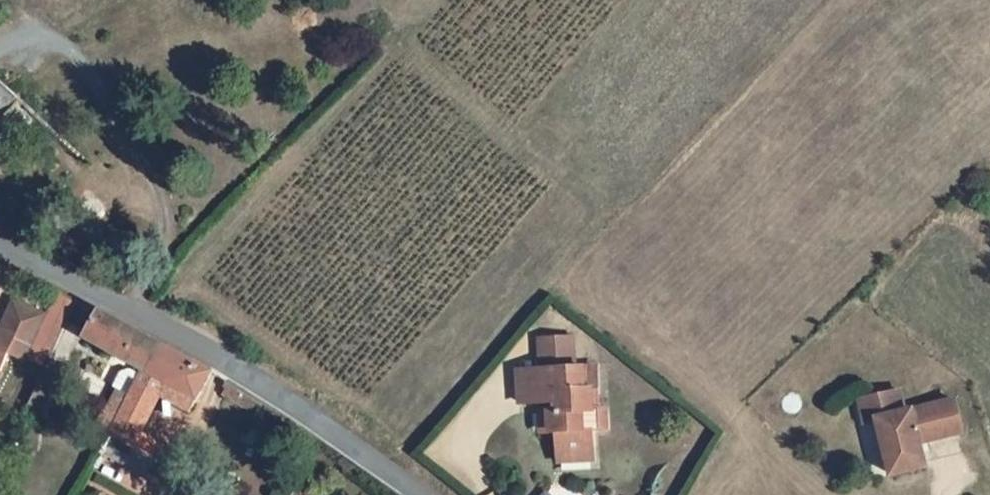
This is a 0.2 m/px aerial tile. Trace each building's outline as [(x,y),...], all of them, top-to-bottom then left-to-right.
[(13,94),(0,84),(0,111),(13,94)] [(9,386),(26,346),(42,353),(60,308),(30,294),(17,325),(0,318),(0,382),(9,386)] [(162,366),(173,346),(176,340),(119,307),(104,333),(156,363),(153,369),(148,366),(139,368),(131,383),(148,392),(162,366)] [(571,427),(576,426),(578,442),(591,450),(602,449),(613,440),(611,424),(619,424),(618,403),(613,403),(611,384),(604,384),(602,362),(592,363),(589,332),(557,335),(560,366),(537,368),(540,399),(575,396),(576,407),(570,407),(571,427)] [(173,346),(162,366),(148,392),(139,409),(128,430),(174,454),(182,440),(156,426),(176,390),(183,378),(214,396),(228,372),(176,340),(173,346)] [(83,355),(68,347),(62,362),(78,368),(83,355)] [(207,408),(214,396),(183,378),(176,390),(207,408)] [(128,430),(139,409),(148,392),(131,383),(122,401),(111,422),(128,431),(128,430)] [(876,394),(882,417),(894,414),(908,469),(942,461),(936,437),(934,429),(942,428),(943,435),(978,426),(971,394),(921,406),(915,385),(876,394)] [(618,403),(619,424),(628,423),(626,402),(618,403)] [(571,427),(570,407),(560,409),(562,427),(571,427)] [(936,437),(943,435),(942,428),(934,429),(936,437)] [(174,454),(128,430),(128,431),(120,445),(164,471),(174,454)] [(591,450),(578,442),(579,457),(614,454),(613,440),(602,449),(591,450)]
